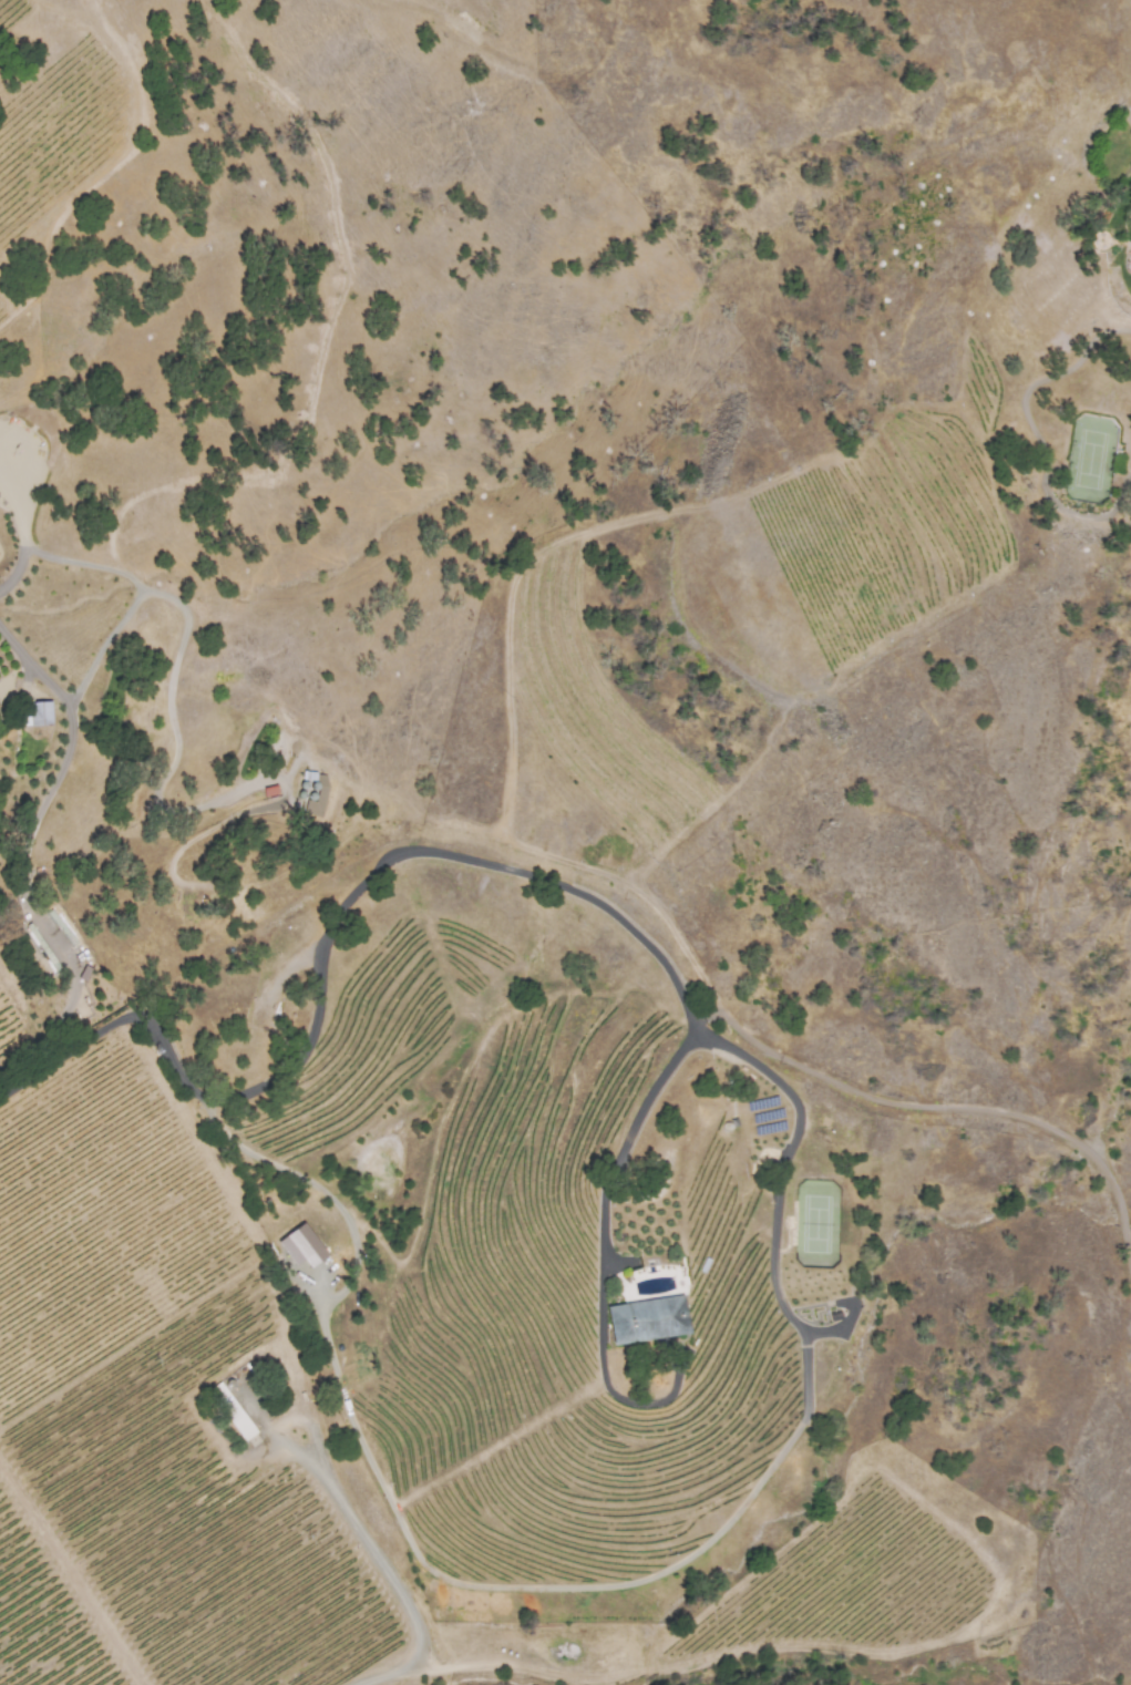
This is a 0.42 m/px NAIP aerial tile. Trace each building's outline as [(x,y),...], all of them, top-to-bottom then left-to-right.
[(51,724),(51,702),(30,702),(31,725),(51,724)] [(310,1269),(328,1256),(305,1223),(278,1242),(294,1266),(303,1259),(310,1269)] [(686,1335),(680,1290),(642,1296),(643,1301),(605,1306),(610,1345),(686,1335)] [(206,1394),(240,1443),(255,1433),(221,1383),(206,1394)]
